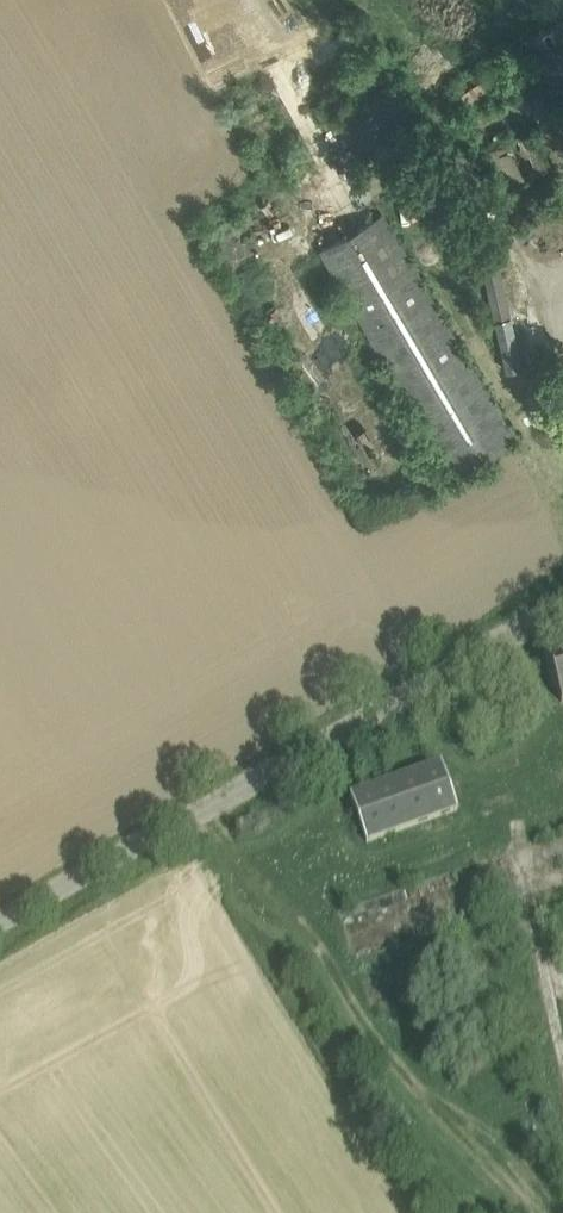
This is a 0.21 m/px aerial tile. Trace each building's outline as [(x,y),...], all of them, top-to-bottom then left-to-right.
[(562,97),(562,19),(530,37),(562,97)] [(513,57),(491,72),(451,103),(457,110),(496,79),(498,81),(520,67),(513,57)] [(478,121),(471,110),(461,117),(469,128),(478,121)] [(529,129),(485,152),(506,191),(549,168),(529,129)] [(441,472),(446,480),(516,440),(383,213),(321,249),(449,467),(441,472)] [(497,249),(480,253),(505,372),(522,368),(497,249)] [(562,703),(562,648),(544,656),(562,703)] [(351,797),(367,843),(458,811),(441,764),(351,797)]
